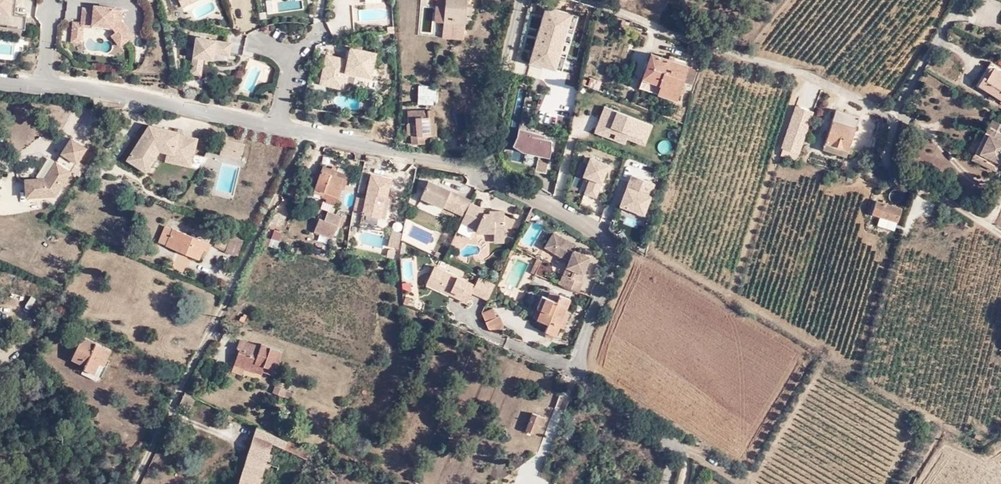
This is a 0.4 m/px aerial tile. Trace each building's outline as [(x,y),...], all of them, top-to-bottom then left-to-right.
[(27,14),(14,14),(14,0),(0,0),(0,25),(27,26),(27,14)] [(446,0),(443,0),(438,0),(435,23),(443,24),(446,0)] [(446,0),(443,24),(464,26),(465,16),(471,16),(472,6),(467,6),(467,0),(446,0)] [(125,44),(131,12),(81,2),(74,41),(84,43),(88,26),(106,30),(104,40),(125,44)] [(545,59),(567,67),(568,65),(571,56),(567,55),(581,14),(563,8),(556,28),(555,27),(545,59)] [(464,26),(443,24),(443,29),(463,32),(464,26)] [(232,53),(233,41),(198,34),(193,72),(203,73),(206,56),(215,57),(216,51),(232,53)] [(330,53),(324,81),(345,86),(349,69),(373,74),(378,51),(354,45),(351,57),(330,53)] [(643,79),(678,91),(686,68),(681,66),(683,62),(664,55),(662,60),(651,56),(643,79)] [(579,59),(571,56),(568,65),(575,68),(579,59)] [(981,78),(986,81),(993,69),(1000,74),(1000,70),(991,63),(981,78)] [(686,68),(678,91),(684,93),(689,94),(698,71),(686,68)] [(981,78),(977,84),(1000,101),(1000,74),(993,69),(986,81),(981,78)] [(443,82),(445,74),(436,73),(435,81),(443,82)] [(592,76),(589,84),(600,88),(602,81),(592,76)] [(684,93),(678,91),(643,79),(640,87),(681,100),(684,93)] [(437,88),(426,86),(425,100),(435,101),(437,88)] [(577,97),(578,89),(571,88),(569,96),(577,97)] [(673,119),(684,124),(688,108),(677,105),(673,119)] [(418,131),(413,132),(414,141),(426,140),(425,136),(431,136),(432,132),(439,132),(438,120),(431,120),(430,108),(411,109),(412,122),(418,121),(418,131)] [(854,131),(858,120),(836,112),(828,135),(824,133),(822,139),(826,141),(823,151),(846,158),(856,131),(854,131)] [(870,157),(881,120),(866,116),(860,134),(863,135),(858,154),(870,157)] [(149,169),(162,148),(171,150),(196,155),(200,136),(181,131),(182,129),(152,122),(130,157),(149,169)] [(1000,140),(996,139),(998,133),(1000,134),(1000,127),(991,122),(981,142),(979,142),(975,152),(981,155),(981,157),(984,158),(984,161),(986,164),(996,168),(1000,157),(1000,141),(1000,140)] [(538,170),(547,172),(551,156),(553,150),(552,139),(545,137),(546,134),(520,126),(519,135),(514,144),(524,150),(540,154),(538,170)] [(792,149),(798,138),(793,135),(786,146),(792,149)] [(621,163),(633,168),(635,168),(637,161),(647,164),(650,154),(627,147),(630,140),(616,136),(612,152),(623,156),(621,163)] [(68,139),(59,154),(74,163),(84,149),(68,139)] [(902,158),(906,149),(898,145),(894,154),(902,158)] [(995,171),(996,168),(986,164),(984,161),(984,158),(981,157),(981,155),(975,152),(971,161),(995,171)] [(59,154),(54,163),(69,172),(74,163),(59,154)] [(191,168),(193,159),(168,154),(167,162),(191,168)] [(598,198),(607,163),(587,158),(585,165),(578,163),(575,175),(582,176),(578,194),(598,198)] [(69,172),(54,163),(44,179),(23,181),(25,197),(54,196),(69,172)] [(618,172),(631,176),(633,168),(621,163),(618,172)] [(342,189),(348,175),(324,166),(314,191),(322,194),(322,196),(326,197),(325,201),(335,204),(341,189),(342,189)] [(368,197),(357,195),(354,209),(363,212),(379,216),(382,217),(386,196),(388,196),(392,177),(373,173),(368,197)] [(445,204),(466,214),(470,205),(473,199),(432,178),(423,195),(444,205),(445,204)] [(391,197),(388,196),(386,196),(382,217),(387,218),(391,197)] [(873,214),(898,222),(902,210),(877,201),(873,214)] [(466,214),(462,221),(479,229),(479,231),(496,231),(497,235),(507,236),(507,229),(512,228),(517,219),(507,214),(507,210),(491,210),(491,214),(483,213),(470,205),(466,214)] [(542,211),(536,207),(535,208),(529,220),(532,222),(535,215),(538,217),(542,211)] [(341,228),(346,216),(340,214),(340,216),(329,212),(324,221),(319,219),(314,232),(332,238),(337,226),(341,228)] [(379,216),(363,212),(361,220),(378,223),(379,216)] [(164,246),(171,229),(164,226),(156,243),(164,246)] [(249,237),(253,229),(246,226),(242,234),(249,237)] [(209,244),(171,229),(164,246),(197,260),(202,251),(205,252),(209,244)] [(292,229),(290,236),(306,241),(309,233),(292,229)] [(553,250),(554,247),(561,236),(556,232),(547,247),(553,250)] [(507,236),(497,235),(496,243),(506,243),(507,236)] [(565,285),(579,292),(584,282),(582,281),(590,263),(585,261),(586,255),(576,250),(578,246),(561,236),(554,247),(561,251),(559,254),(571,261),(568,267),(576,271),(572,277),(569,276),(565,285)] [(225,250),(228,241),(223,239),(219,248),(225,250)] [(238,244),(228,241),(225,250),(234,254),(238,244)] [(473,293),(477,285),(437,266),(431,277),(444,284),(442,290),(451,294),(453,291),(460,293),(458,298),(468,303),(473,293)] [(488,279),(481,276),(477,285),(473,293),(480,296),(488,279)] [(444,284),(431,277),(428,283),(442,290),(444,284)] [(498,284),(488,279),(480,296),(490,300),(498,284)] [(414,282),(405,283),(406,288),(406,289),(414,292),(414,282)] [(547,295),(557,299),(560,293),(550,288),(547,295)] [(571,297),(560,293),(557,299),(547,295),(541,292),(536,305),(544,308),(540,317),(548,321),(544,330),(555,334),(559,326),(565,311),(571,297)] [(544,308),(536,305),(532,314),(540,317),(544,308)] [(488,319),(500,316),(497,307),(485,311),(488,319)] [(570,313),(565,311),(559,326),(564,328),(570,313)] [(491,328),(500,332),(505,322),(503,315),(500,316),(488,319),(491,328)] [(98,380),(111,350),(82,338),(73,360),(85,365),(82,373),(98,380)] [(240,348),(235,363),(246,367),(261,372),(262,370),(273,373),(281,352),(261,345),(260,347),(240,340),(236,348),(240,348)] [(246,367),(235,363),(232,370),(243,375),(246,367)] [(285,389),(286,384),(280,382),(279,386),(276,385),(274,390),(285,394),(287,389),(285,389)] [(189,413),(196,398),(184,393),(178,408),(189,413)] [(543,428),(546,418),(533,413),(526,432),(535,435),(539,426),(543,428)] [(288,440),(256,427),(238,483),(259,483),(269,456),(273,457),(274,455),(277,456),(278,452),(271,449),(274,441),(286,446),(288,440)] [(311,450),(288,440),(286,446),(285,448),(307,457),(311,450)]
